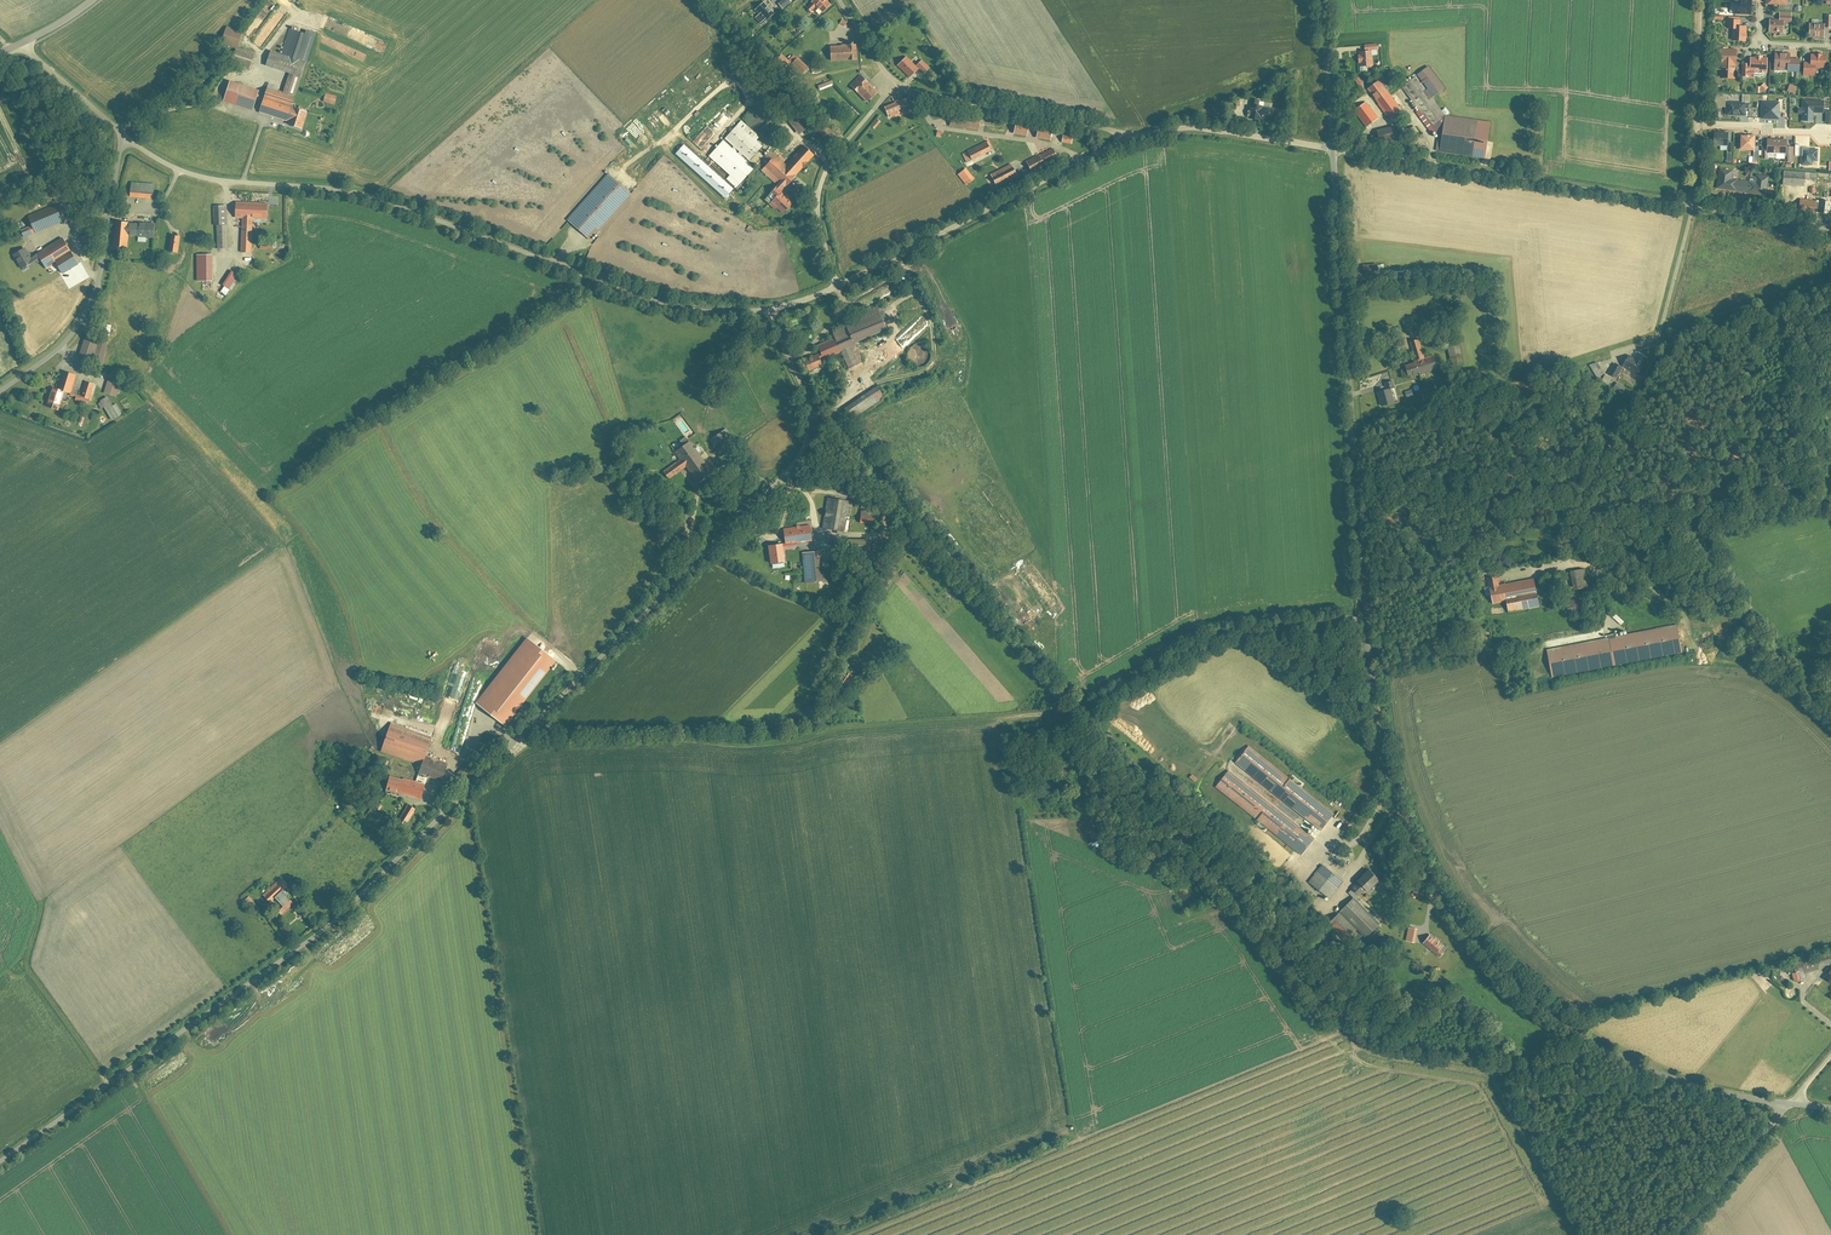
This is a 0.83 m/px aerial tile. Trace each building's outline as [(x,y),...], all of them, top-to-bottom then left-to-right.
[(810,3),(821,13),(830,3),(826,0),(812,0),(810,3)] [(746,15),(754,23),(770,9),(762,1),(746,15)] [(1769,21),(1769,33),(1785,33),(1785,24),(1791,24),(1792,17),(1779,17),(1779,21),(1769,21)] [(1726,18),(1726,25),(1732,25),(1732,41),(1746,41),(1746,25),(1739,25),(1739,18),(1726,18)] [(1810,24),(1809,38),(1823,38),(1823,25),(1810,24)] [(243,33),(225,28),(222,41),(239,46),(243,33)] [(258,113),(289,121),(311,36),(290,31),(283,56),(269,52),(265,66),(286,72),(281,91),(265,87),(258,113)] [(829,46),(829,61),(856,61),(856,45),(829,46)] [(234,51),(230,65),(250,71),(254,56),(234,51)] [(1371,51),(1356,51),(1357,67),(1372,67),(1371,51)] [(1774,52),(1774,69),(1787,70),(1787,73),(1798,73),(1798,64),(1790,64),(1790,52),(1774,52)] [(796,57),(791,62),(782,54),(771,64),(788,80),(797,71),(802,75),(808,69),(796,57)] [(1815,76),(1815,70),(1825,70),(1825,55),(1810,55),(1810,65),(1803,65),(1803,76),(1815,76)] [(1749,56),(1749,64),(1741,64),(1741,76),(1749,76),(1749,71),(1765,71),(1766,56),(1749,56)] [(1719,58),(1720,79),(1735,79),(1735,57),(1719,58)] [(904,58),(897,66),(910,77),(917,69),(904,58)] [(931,66),(921,59),(916,66),(925,73),(931,66)] [(1427,66),(1416,76),(1434,96),(1445,87),(1427,66)] [(1349,85),(1355,90),(1364,81),(1358,75),(1349,85)] [(1477,123),(1446,119),(1447,119),(1417,78),(1402,89),(1432,129),(1437,126),(1441,131),(1438,153),(1472,158),(1477,123)] [(1381,79),(1366,89),(1388,119),(1402,109),(1381,79)] [(863,80),(853,90),(866,102),(876,92),(863,80)] [(1805,113),(1805,120),(1815,121),(1815,111),(1826,111),(1827,101),(1806,100),(1805,108),(1801,108),(1801,113),(1805,113)] [(882,111),(887,121),(908,111),(904,101),(882,111)] [(1765,101),(1764,117),(1781,118),(1782,102),(1765,101)] [(1253,102),(1252,118),(1272,119),(1273,103),(1253,102)] [(1363,102),(1353,109),(1366,126),(1376,119),(1363,102)] [(1725,103),(1725,116),(1746,116),(1745,103),(1725,103)] [(744,121),(750,128),(759,129),(767,124),(769,117),(764,107),(754,104),(745,110),(744,121)] [(288,127),(301,131),(308,109),(295,105),(288,127)] [(225,108),(223,115),(239,119),(241,112),(225,108)] [(1274,119),(1286,119),(1286,108),(1274,108),(1274,119)] [(952,111),(949,127),(978,132),(981,116),(952,111)] [(760,137),(741,122),(726,140),(751,160),(762,147),(756,142),(760,137)] [(1014,125),(1012,134),(1026,137),(1029,129),(1014,125)] [(1037,129),(1035,138),(1050,142),(1052,133),(1037,129)] [(1375,133),(1377,145),(1399,141),(1397,129),(1375,133)] [(1714,131),(1713,144),(1729,145),(1729,140),(1730,132),(1714,131)] [(1744,134),(1743,148),(1756,149),(1757,137),(1757,135),(1744,134)] [(1779,153),(1780,139),(1769,139),(1768,153),(1779,153)] [(1780,139),(1779,153),(1786,154),(1786,161),(1794,161),(1795,146),(1789,146),(1790,140),(1780,139)] [(722,141),(706,159),(736,187),(752,169),(722,141)] [(961,153),(967,163),(988,151),(983,141),(961,153)] [(802,146),(785,167),(773,157),(762,171),(782,189),(811,154),(802,146)] [(1805,148),(1804,164),(1814,164),(1815,160),(1820,160),(1820,148),(1805,148)] [(1722,166),(1719,190),(1741,193),(1743,177),(1733,176),(1734,167),(1722,166)] [(1741,193),(1764,196),(1767,173),(1757,172),(1756,179),(1743,177),(1741,193)] [(1784,172),(1783,185),(1803,186),(1804,172),(1784,172)] [(1806,172),(1806,180),(1817,180),(1817,172),(1806,172)] [(128,183),(127,197),(151,199),(152,184),(128,183)] [(777,194),(768,204),(781,215),(790,204),(777,194)] [(1800,199),(1799,213),(1814,215),(1816,201),(1800,199)] [(234,202),(233,218),(240,218),(239,252),(250,252),(251,218),(265,218),(266,203),(234,202)] [(28,218),(31,225),(18,231),(21,238),(64,220),(58,206),(28,218)] [(213,207),(213,248),(225,248),(225,207),(213,207)] [(149,237),(150,223),(112,220),(110,247),(127,248),(127,235),(149,237)] [(90,235),(83,238),(87,250),(94,248),(90,235)] [(168,236),(168,251),(177,251),(178,237),(168,236)] [(259,238),(259,250),(273,250),(273,239),(259,238)] [(17,247),(10,252),(21,269),(36,259),(45,273),(54,266),(60,275),(75,264),(59,240),(37,256),(34,251),(25,257),(17,247)] [(196,256),(197,281),(210,280),(209,256),(196,256)] [(831,329),(834,337),(817,343),(821,353),(823,359),(841,352),(848,371),(861,366),(851,342),(883,329),(877,316),(845,329),(843,324),(831,329)] [(98,326),(96,335),(108,338),(110,329),(98,326)] [(1410,342),(1415,361),(1405,364),(1409,378),(1438,371),(1434,356),(1425,358),(1420,339),(1410,342)] [(908,360),(913,367),(922,368),(930,363),(932,356),(928,346),(917,343),(908,349),(908,360)] [(1459,345),(1447,348),(1452,367),(1463,365),(1459,345)] [(804,358),(809,370),(823,365),(821,360),(823,359),(821,353),(810,358),(809,356),(804,358)] [(1638,354),(1633,361),(1628,358),(1623,366),(1636,375),(1646,360),(1638,354)] [(95,367),(92,373),(102,377),(104,371),(95,367)] [(1609,368),(1602,378),(1613,386),(1620,376),(1609,368)] [(75,375),(61,371),(56,389),(71,393),(75,375)] [(107,378),(105,391),(117,394),(119,381),(107,378)] [(83,382),(79,398),(90,400),(93,384),(83,382)] [(841,406),(851,421),(882,400),(873,385),(841,406)] [(50,389),(45,403),(57,407),(61,392),(50,389)] [(1376,392),(1380,408),(1393,405),(1389,389),(1376,392)] [(106,396),(97,402),(110,421),(119,414),(106,396)] [(723,429),(709,441),(723,458),(737,446),(723,429)] [(663,471),(671,483),(688,471),(694,480),(711,468),(689,437),(672,449),(679,460),(663,471)] [(826,501),(820,528),(840,533),(846,505),(826,501)] [(860,516),(859,527),(874,528),(875,518),(860,516)] [(784,529),(786,544),(789,543),(812,540),(810,525),(784,529)] [(848,542),(848,553),(869,553),(869,542),(848,542)] [(769,546),(772,563),(785,561),(783,549),(790,548),(789,543),(786,544),(769,546)] [(821,550),(801,553),(804,583),(825,580),(821,550)] [(1573,571),(1576,589),(1587,587),(1584,570),(1573,571)] [(1498,575),(1486,577),(1492,607),(1506,605),(1508,615),(1539,609),(1537,599),(1540,598),(1537,581),(1501,588),(1498,575)] [(1548,647),(1554,677),(1683,653),(1677,623),(1548,647)] [(855,677),(844,671),(835,685),(846,691),(855,677)] [(390,725),(381,754),(419,765),(427,736),(390,725)] [(1313,837),(1310,835),(1316,828),(1319,830),(1335,810),(1250,744),(1234,765),(1310,824),(1305,831),(1228,772),(1212,794),(1296,859),(1313,837)] [(424,755),(417,776),(440,783),(446,762),(424,755)] [(390,775),(385,792),(420,801),(424,785),(390,775)] [(1322,863),(1313,877),(1336,891),(1345,878),(1322,863)] [(1368,867),(1349,890),(1363,901),(1381,879),(1368,867)] [(262,894),(268,902),(287,888),(282,880),(262,894)] [(273,908),(281,915),(293,902),(284,895),(273,908)] [(249,896),(243,902),(254,913),(260,908),(249,896)] [(1351,899),(1339,912),(1364,936),(1376,924),(1351,899)] [(1335,915),(1326,925),(1343,940),(1352,933),(1335,915)] [(1439,949),(1443,945),(1430,934),(1423,943),(1440,956),(1443,952),(1439,949)] [(1818,965),(1830,962),(1830,954),(1816,958),(1815,957),(1796,962),(1799,974),(1819,969),(1818,965)] [(1822,981),(1830,988),(1830,968),(1822,981)]
